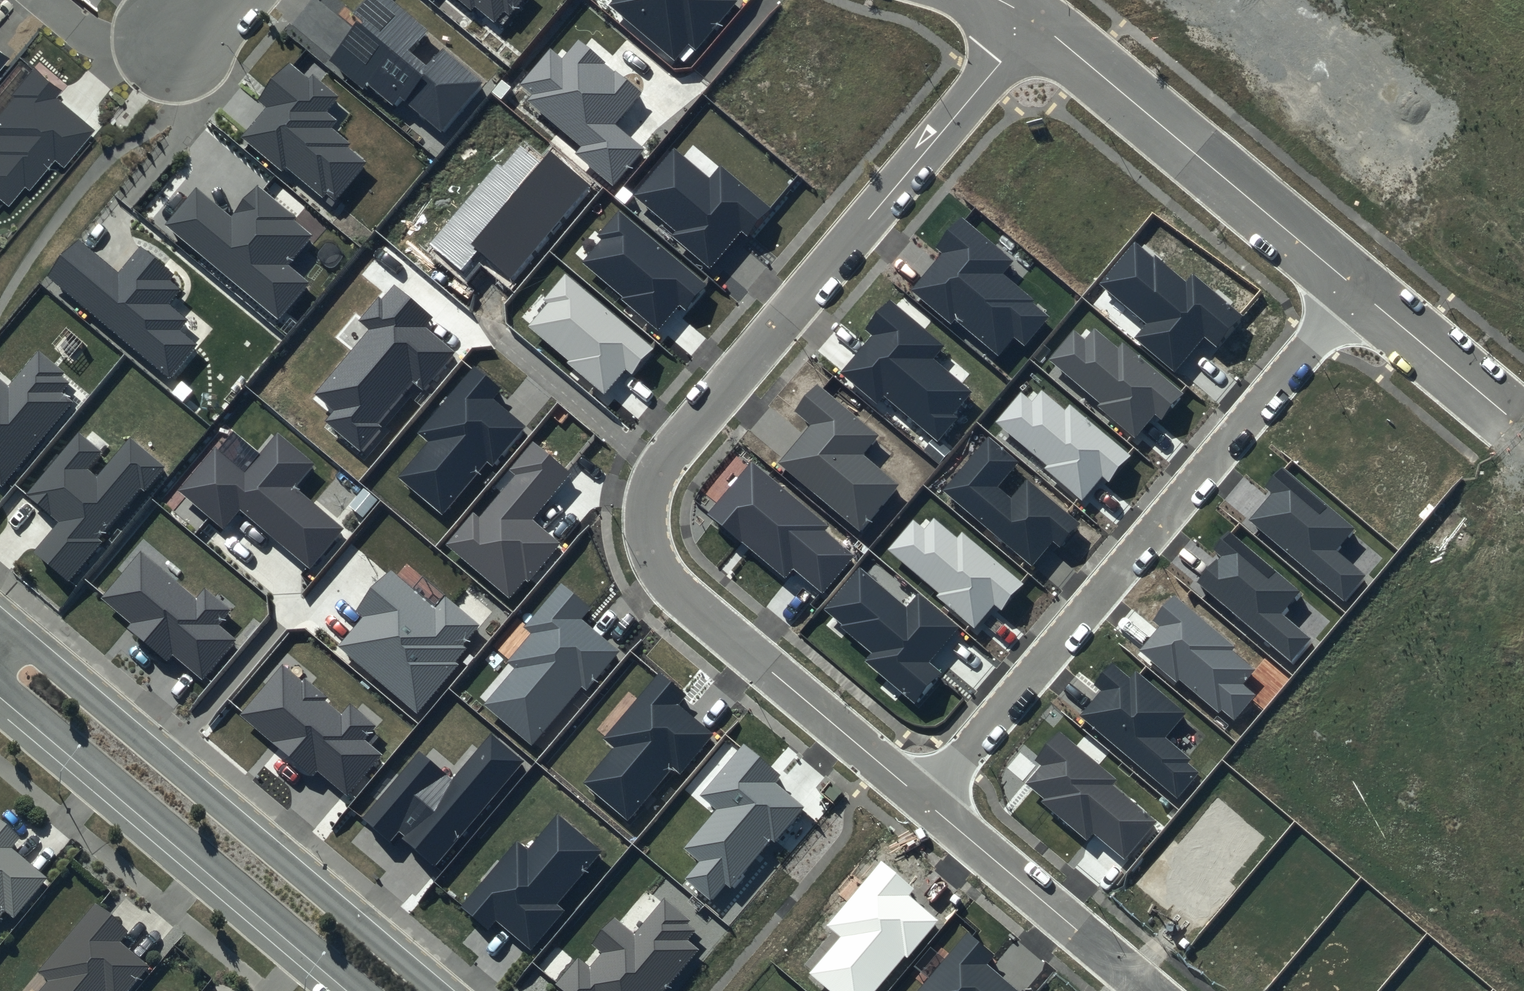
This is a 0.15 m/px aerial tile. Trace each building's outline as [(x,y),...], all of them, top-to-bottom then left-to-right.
[(390,0),(368,0),(357,13),(362,18),(327,60),(363,89),(368,86),(395,109),(402,101),(441,133),(485,81),(444,46),(427,67),(407,51),(425,29),(390,0)] [(472,11),(476,6),(495,22),(504,12),(510,17),(524,0),(459,0),(472,11)] [(609,4),(675,59),(688,43),(696,49),(737,0),(613,0),(609,4)] [(641,93),(578,40),(563,58),(551,48),(520,85),(532,94),(526,101),(581,146),(574,154),(613,186),(644,149),(615,124),(641,93)] [(10,57),(0,49),(0,69),(10,57)] [(308,78),(289,62),(258,98),(267,106),(241,137),(281,171),(286,165),(322,196),(326,191),(336,200),(367,163),(349,147),(352,143),(332,126),(337,119),(327,111),(340,96),(312,73),(308,78)] [(35,70),(0,113),(0,200),(10,207),(26,188),(30,192),(54,162),(63,169),(95,130),(55,97),(60,90),(35,70)] [(430,245),(463,274),(479,255),(512,283),(593,189),(550,153),(540,165),(521,149),(503,169),(498,165),(430,245)] [(710,178),(674,149),(635,196),(678,230),(672,237),(711,268),(741,232),(750,240),(775,209),(721,165),(710,178)] [(297,217),(258,184),(231,216),(196,187),(166,224),(278,317),(307,282),(287,265),(311,236),(294,221),(297,217)] [(708,285),(618,210),(597,235),(601,239),(581,263),(659,328),(679,305),(686,311),(708,285)] [(1013,261),(961,219),(935,251),(938,253),(908,291),(950,324),(954,319),(999,355),(1013,337),(1025,347),(1052,313),(1003,274),(1013,261)] [(174,274),(139,246),(118,272),(80,240),(48,279),(170,379),(198,345),(181,330),(189,321),(169,304),(181,289),(170,280),(174,274)] [(1185,282),(1135,241),(1099,284),(1146,323),(1134,338),(1175,372),(1204,337),(1216,347),(1242,316),(1192,274),(1185,282)] [(655,352),(564,275),(543,299),(547,302),(527,325),(607,393),(627,370),(634,376),(655,352)] [(435,318),(394,285),(382,300),(378,297),(359,321),(368,328),(314,393),(334,409),(323,422),(362,454),(383,429),(379,425),(414,383),(423,391),(456,351),(427,327),(435,318)] [(944,346),(889,300),(866,328),(872,334),(840,373),(877,404),(884,396),(938,441),(957,418),(952,414),(971,391),(933,359),(944,346)] [(1084,339),(1074,331),(1049,361),(1099,402),(1098,406),(1136,438),(1155,415),(1161,421),(1184,393),(1121,341),(1117,347),(1094,327),(1084,339)] [(39,348),(7,387),(0,381),(0,485),(3,487),(72,402),(60,393),(70,381),(64,376),(68,372),(39,348)] [(501,389),(473,366),(418,433),(427,441),(397,477),(442,515),(487,462),(492,467),(526,426),(493,398),(501,389)] [(879,436),(817,384),(794,412),(810,426),(779,463),(859,531),(898,484),(863,455),(879,436)] [(1064,410),(1041,391),(1032,402),(1020,393),(996,422),(1048,465),(1045,469),(1083,500),(1101,478),(1110,485),(1134,455),(1070,403),(1064,410)] [(244,472),(214,447),(177,491),(223,529),(240,508),(311,567),(344,528),(295,488),(315,464),(277,432),(244,472)] [(100,453),(78,435),(28,495),(61,522),(35,553),(69,582),(102,541),(99,538),(140,490),(144,493),(165,468),(131,439),(96,480),(86,470),(100,453)] [(1018,463),(988,438),(945,490),(1032,563),(1051,540),(1062,549),(1082,524),(1026,477),(1010,496),(998,486),(1018,463)] [(568,474),(533,444),(511,470),(515,474),(479,516),(474,511),(445,545),(509,599),(525,580),(528,583),(562,544),(531,518),(568,474)] [(828,527),(750,463),(708,514),(785,577),(793,568),(824,593),(856,556),(825,530),(828,527)] [(1355,528),(1281,465),(1263,486),(1271,493),(1249,520),(1344,600),(1365,575),(1336,550),(1355,528)] [(957,537),(934,517),(924,529),(913,519),(887,549),(938,592),(935,595),(973,627),(994,602),(1001,608),(1023,583),(962,532),(957,537)] [(1301,591),(1228,530),(1213,548),(1221,555),(1197,582),(1292,662),(1311,639),(1282,614),(1301,591)] [(195,596),(140,551),(100,599),(130,624),(126,628),(167,661),(173,654),(202,678),(234,639),(219,626),(232,610),(203,587),(195,596)] [(906,608),(859,569),(825,609),(842,623),(840,626),(873,653),(867,660),(917,702),(942,672),(930,662),(959,628),(918,594),(906,608)] [(434,609),(392,573),(359,611),(364,616),(338,647),(417,713),(459,664),(455,661),(467,647),(464,644),(480,625),(445,596),(434,609)] [(591,608),(561,584),(525,626),(532,631),(506,662),(512,667),(481,704),(532,746),(582,687),(586,691),(619,652),(581,620),(591,608)] [(1233,645),(1172,595),(1151,620),(1156,625),(1137,648),(1176,681),(1179,678),(1218,711),(1221,708),(1234,718),(1254,694),(1243,684),(1255,671),(1229,649),(1233,645)] [(1129,679),(1110,664),(1093,684),(1100,690),(1078,716),(1177,799),(1200,771),(1163,740),(1186,712),(1136,671),(1129,679)] [(302,682),(282,665),(240,715),(313,775),(317,770),(348,796),(383,754),(365,739),(377,725),(351,703),(341,715),(324,701),(327,697),(305,678),(302,682)] [(689,694),(658,669),(602,738),(613,746),(583,783),(627,819),(670,765),(681,774),(715,732),(681,705),(689,694)] [(525,761),(490,731),(451,777),(419,751),(363,817),(391,841),(397,834),(436,867),(525,761)] [(1115,779),(1059,733),(1036,760),(1042,765),(1026,784),(1044,799),(1040,803),(1087,843),(1094,835),(1123,859),(1155,820),(1112,784),(1115,779)] [(779,774),(742,745),(701,795),(718,809),(685,849),(699,861),(685,878),(713,901),(725,886),(731,890),(771,840),(775,843),(803,808),(772,783),(779,774)] [(602,851),(557,815),(528,850),(516,840),(461,907),(488,930),(496,921),(531,949),(563,910),(558,905),(602,851)] [(0,819),(0,915),(3,910),(13,918),(47,877),(11,848),(21,836),(0,819)] [(881,861),(827,926),(840,936),(810,972),(832,990),(873,990),(903,955),(908,959),(940,919),(909,894),(914,888),(881,861)] [(665,899),(635,935),(615,918),(593,944),(602,952),(590,967),(577,956),(554,984),(562,990),(665,990),(699,951),(686,940),(693,931),(686,925),(690,920),(665,899)] [(95,904),(38,971),(49,980),(39,990),(127,990),(149,965),(120,941),(128,931),(95,904)] [(967,933),(919,990),(1017,990),(986,965),(994,955),(967,933)]
